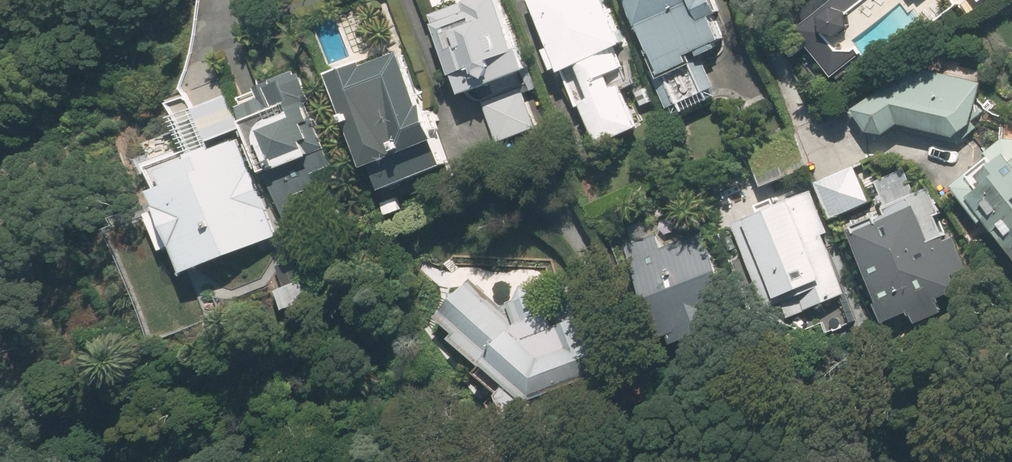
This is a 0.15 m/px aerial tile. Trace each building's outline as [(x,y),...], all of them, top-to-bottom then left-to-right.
[(434,15),(464,95),(528,72),(502,0),(475,0),(434,15)] [(602,148),(644,129),(626,89),(642,82),(605,0),(534,0),(602,148)] [(671,104),(703,91),(689,57),(726,42),(709,0),(628,0),(671,104)] [(334,75),(372,170),(377,167),(385,187),(445,163),(438,144),(444,141),(409,52),(371,67),(368,61),(334,75)] [(983,82),(913,69),(908,74),(855,110),(877,141),(904,123),(904,124),(973,137),(983,82)] [(242,107),(285,223),(316,211),(307,188),(342,175),(304,73),(266,87),(269,96),(242,107)] [(208,143),(244,130),(232,96),(195,110),(208,143)] [(763,185),(810,169),(798,135),(751,152),(763,185)] [(184,274),(280,238),(243,139),(158,171),(164,187),(153,191),(184,274)] [(1011,249),(1011,156),(1009,153),(978,180),(983,187),(969,200),(1011,249)] [(836,219),(873,204),(857,166),(820,181),(836,219)] [(770,323),(849,295),(812,190),(733,218),(770,323)] [(852,232),(890,324),(913,314),(917,324),(947,312),(943,302),(964,293),(957,276),(971,271),(955,234),(942,239),(926,201),(852,232)] [(664,350),(740,324),(712,246),(668,261),(659,234),(628,245),(664,350)] [(301,282),(277,289),(283,309),(307,301),(301,282)] [(596,316),(558,329),(545,292),(499,309),(469,282),(437,317),(515,387),(502,393),(514,422),(541,410),(538,402),(616,377),(596,316)]
